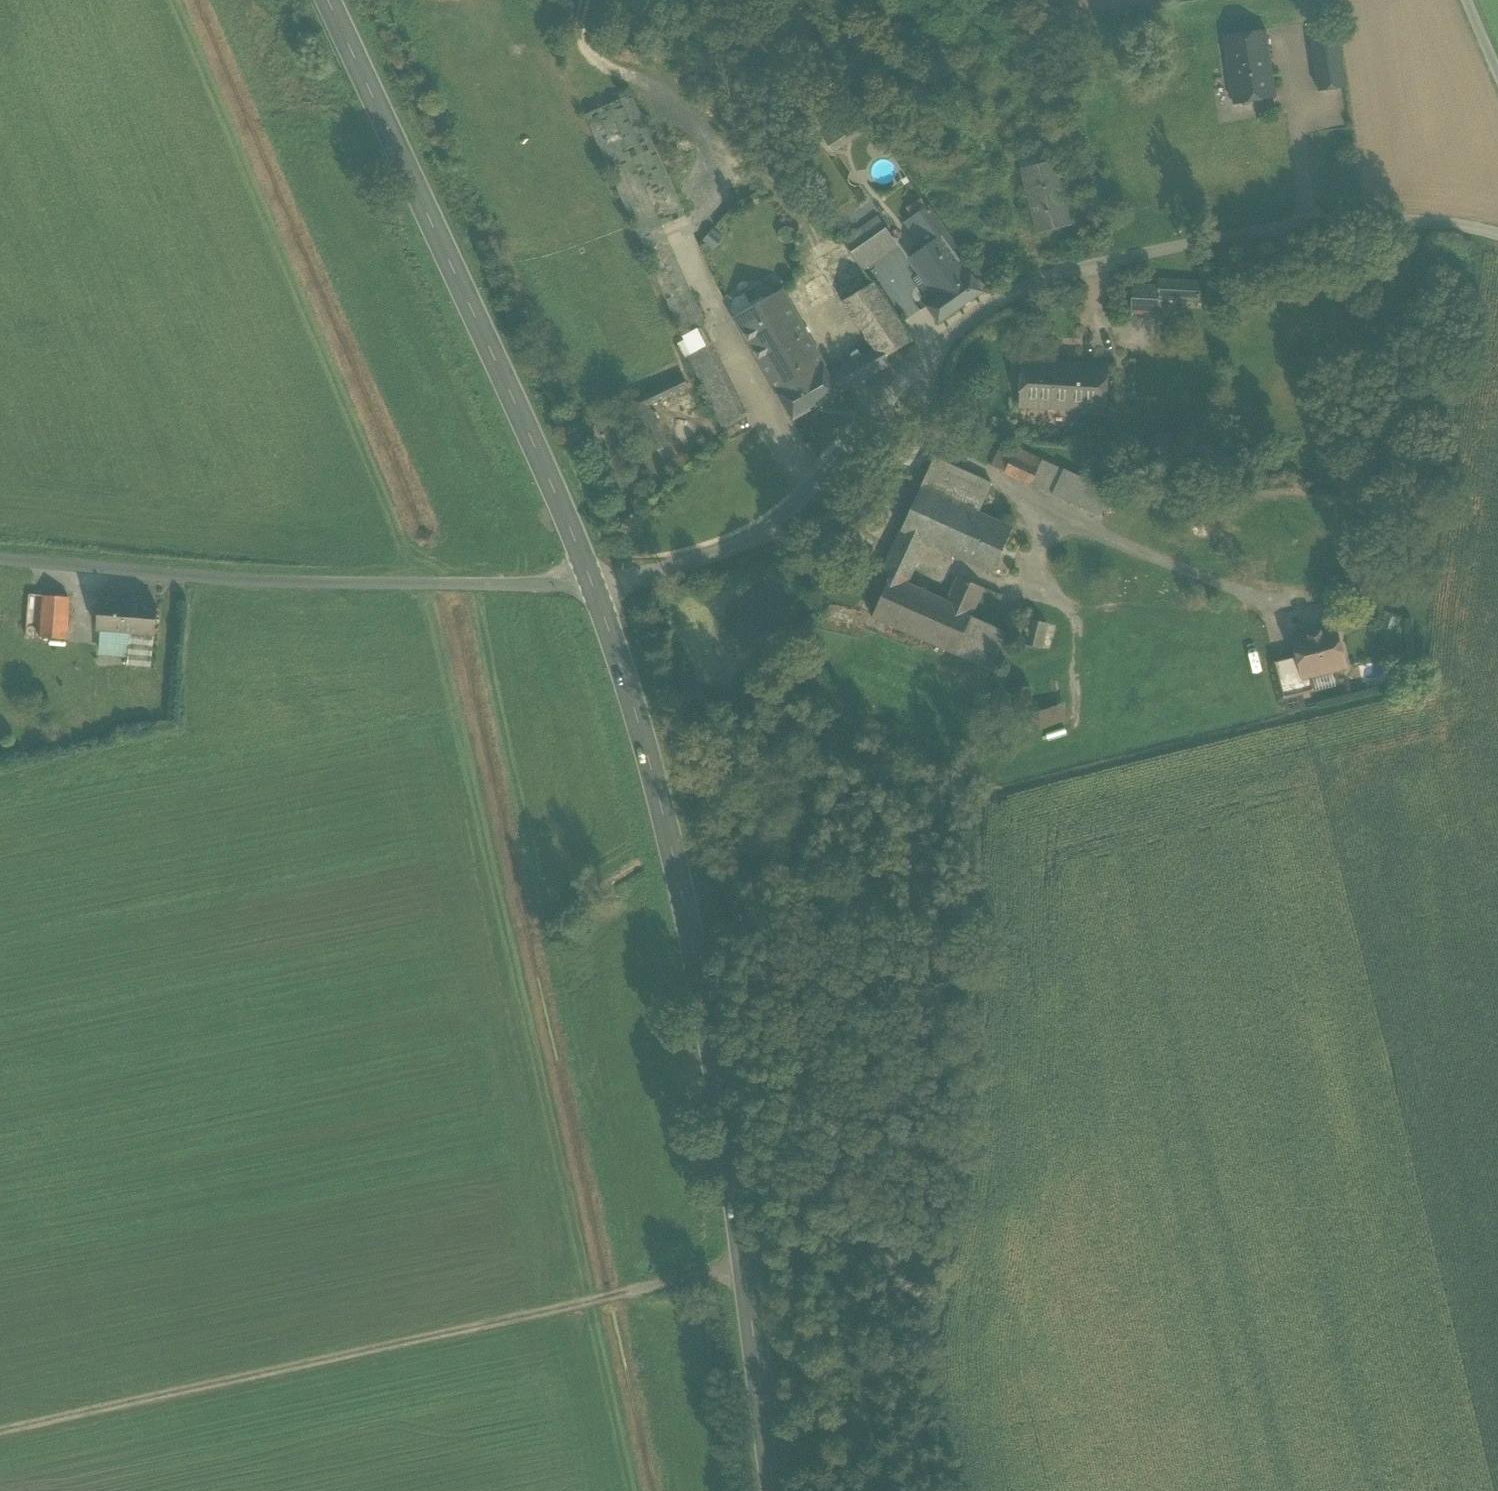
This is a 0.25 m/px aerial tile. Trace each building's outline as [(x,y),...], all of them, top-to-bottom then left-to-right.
[(1312,41),(1337,38),(1335,24),(1310,27),(1312,41)] [(1265,30),(1224,36),(1233,105),(1274,99),(1265,30)] [(1318,91),(1343,88),(1337,38),(1312,41),(1318,91)] [(683,213),(630,95),(585,115),(669,302),(690,293),(659,223),(683,213)] [(1021,170),(1050,163),(1045,144),(1016,151),(1021,170)] [(1026,192),(1060,184),(1055,162),(1050,163),(1021,170),(1026,192)] [(1060,184),(1026,192),(1037,234),(1071,226),(1060,184)] [(958,249),(931,209),(918,217),(934,241),(910,258),(930,287),(961,266),(953,253),(958,249)] [(878,219),(844,243),(865,272),(867,274),(900,251),(878,219)] [(961,266),(930,287),(937,298),(927,305),(939,323),(983,293),(971,276),(969,278),(961,266)] [(1158,287),(1132,285),(1131,312),(1158,313),(1159,299),(1200,301),(1201,282),(1159,280),(1158,287)] [(913,341),(873,284),(840,303),(875,352),(880,360),(883,358),(913,341)] [(690,293),(669,302),(684,335),(705,326),(690,293)] [(751,310),(733,320),(770,385),(796,369),(802,379),(823,367),(781,293),(751,310)] [(727,310),(733,320),(751,310),(743,295),(732,301),(727,310)] [(708,328),(677,344),(685,359),(688,357),(711,346),(716,343),(708,328)] [(711,346),(688,357),(694,370),(717,359),(711,346)] [(875,352),(829,377),(839,394),(888,367),(883,358),(880,360),(875,352)] [(717,359),(694,370),(723,426),(746,414),(717,359)] [(1084,363),(1051,361),(1051,365),(1038,365),(1038,360),(1022,360),(1020,407),(1078,410),(1105,411),(1107,364),(1084,363)] [(802,379),(796,369),(770,385),(790,421),(839,394),(829,377),(823,367),(802,379)] [(684,378),(634,401),(663,461),(672,456),(648,408),(649,405),(688,387),(684,378)] [(1041,460),(1015,448),(1012,456),(998,450),(991,466),(1031,484),(1041,460)] [(992,484),(934,458),(928,471),(986,497),(992,484)] [(1064,470),(1041,460),(1031,484),(1053,494),(1064,470)] [(1112,491),(1064,470),(1053,494),(1101,515),(1112,491)] [(986,497),(928,471),(894,547),(918,558),(925,542),(959,557),(978,515),(986,497)] [(1010,529),(978,515),(959,557),(992,572),(1010,529)] [(918,558),(894,547),(881,575),(888,578),(889,577),(906,584),(918,558)] [(906,584),(889,577),(888,578),(871,616),(954,653),(970,616),(971,613),(946,602),(906,584)] [(982,589),(957,578),(946,602),(971,613),(982,589)] [(70,598),(31,596),(28,638),(68,640),(70,598)] [(158,605),(99,601),(97,631),(135,634),(155,636),(158,605)] [(1008,633),(970,616),(954,653),(991,670),(1008,633)] [(1046,625),(1030,621),(1024,644),(1040,648),(1046,625)] [(1335,627),(1292,638),(1297,657),(1303,678),(1309,677),(1331,671),(1345,667),(1335,627)] [(95,660),(133,663),(135,634),(97,631),(95,660)] [(153,664),(155,636),(135,634),(133,663),(153,664)] [(1297,657),(1275,663),(1284,698),(1313,690),(1309,677),(1303,678),(1297,657)] [(1309,677),(1313,690),(1313,691),(1334,686),(1331,671),(1309,677)]
